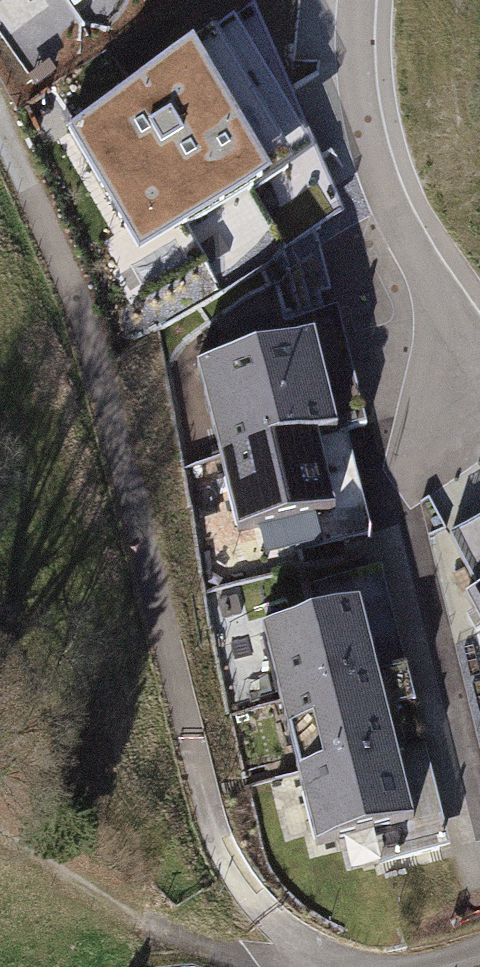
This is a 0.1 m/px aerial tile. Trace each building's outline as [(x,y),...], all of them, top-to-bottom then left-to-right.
[(253,0),(220,0),(82,97),(145,205),(155,199),(188,181),(206,211),(304,155),(287,124),(314,108),(253,0)] [(188,181),(155,199),(207,289),(338,213),(304,155),(206,211),(188,181)] [(331,313),(290,323),(296,347),(200,371),(223,459),(324,434),(343,429),(335,397),(351,393),(331,313)] [(324,434),(223,459),(237,525),(295,510),(305,547),(362,532),(343,460),(332,463),(324,434)] [(457,523),(479,562),(479,510),(457,523)] [(368,572),(310,587),(316,610),(257,625),(277,701),(384,673),(375,639),(384,637),(368,572)] [(277,701),(297,777),(401,750),(424,745),(404,668),(384,673),(277,701)] [(401,750),(297,777),(313,841),(371,825),(381,862),(438,847),(419,775),(408,778),(401,750)]
